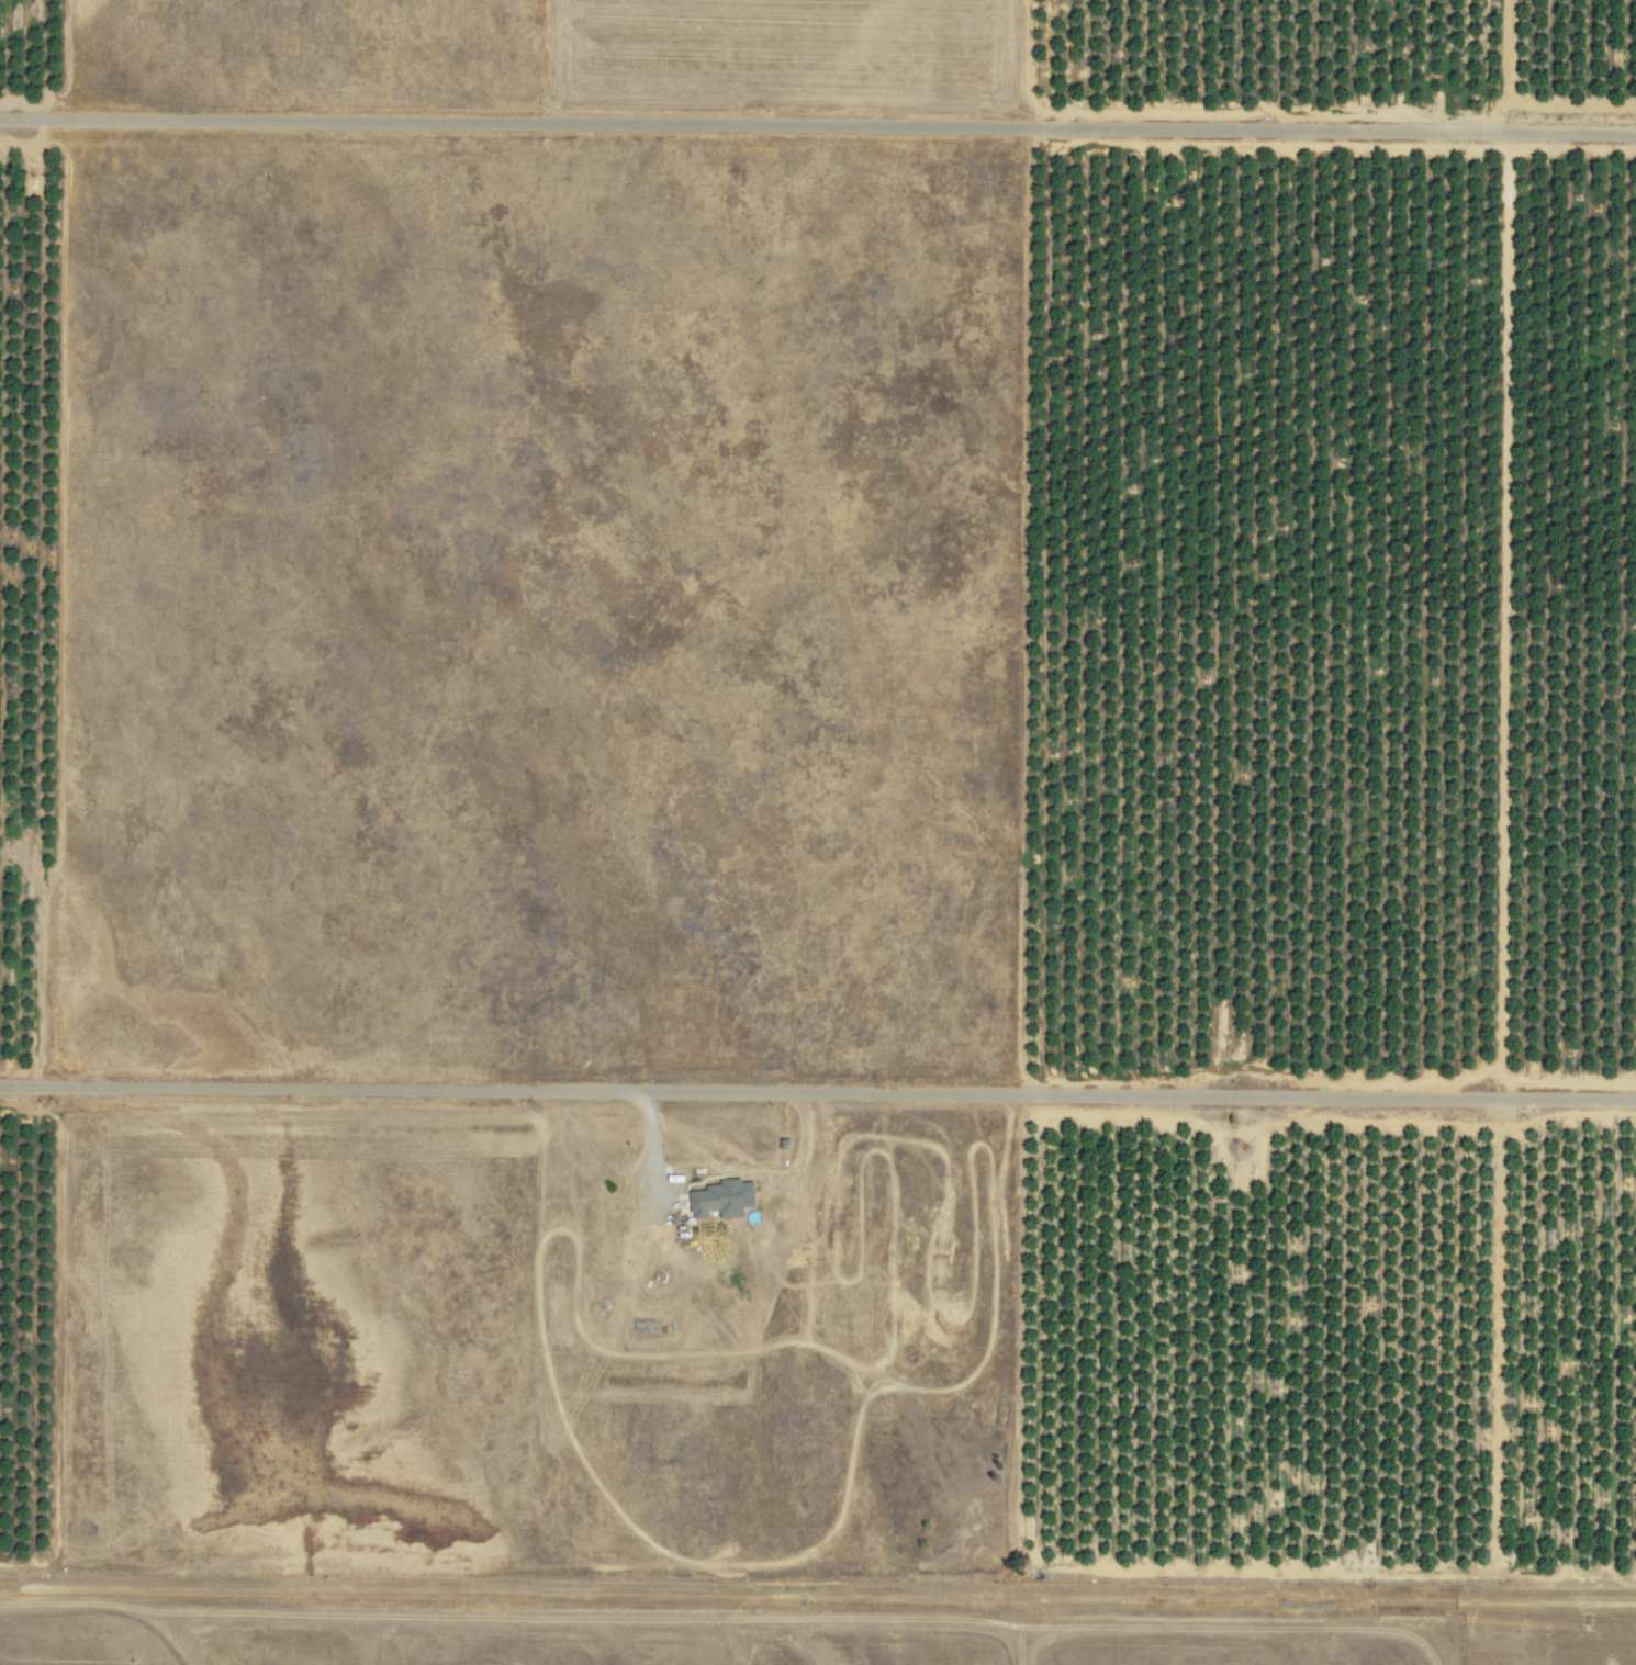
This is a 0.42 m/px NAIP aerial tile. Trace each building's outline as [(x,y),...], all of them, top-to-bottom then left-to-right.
[(690,1192),(692,1217),(720,1214),(721,1219),(744,1217),(744,1208),(756,1207),(754,1182),(742,1183),(742,1178),(720,1180),(721,1184),(706,1186),(707,1190),(690,1192)]
